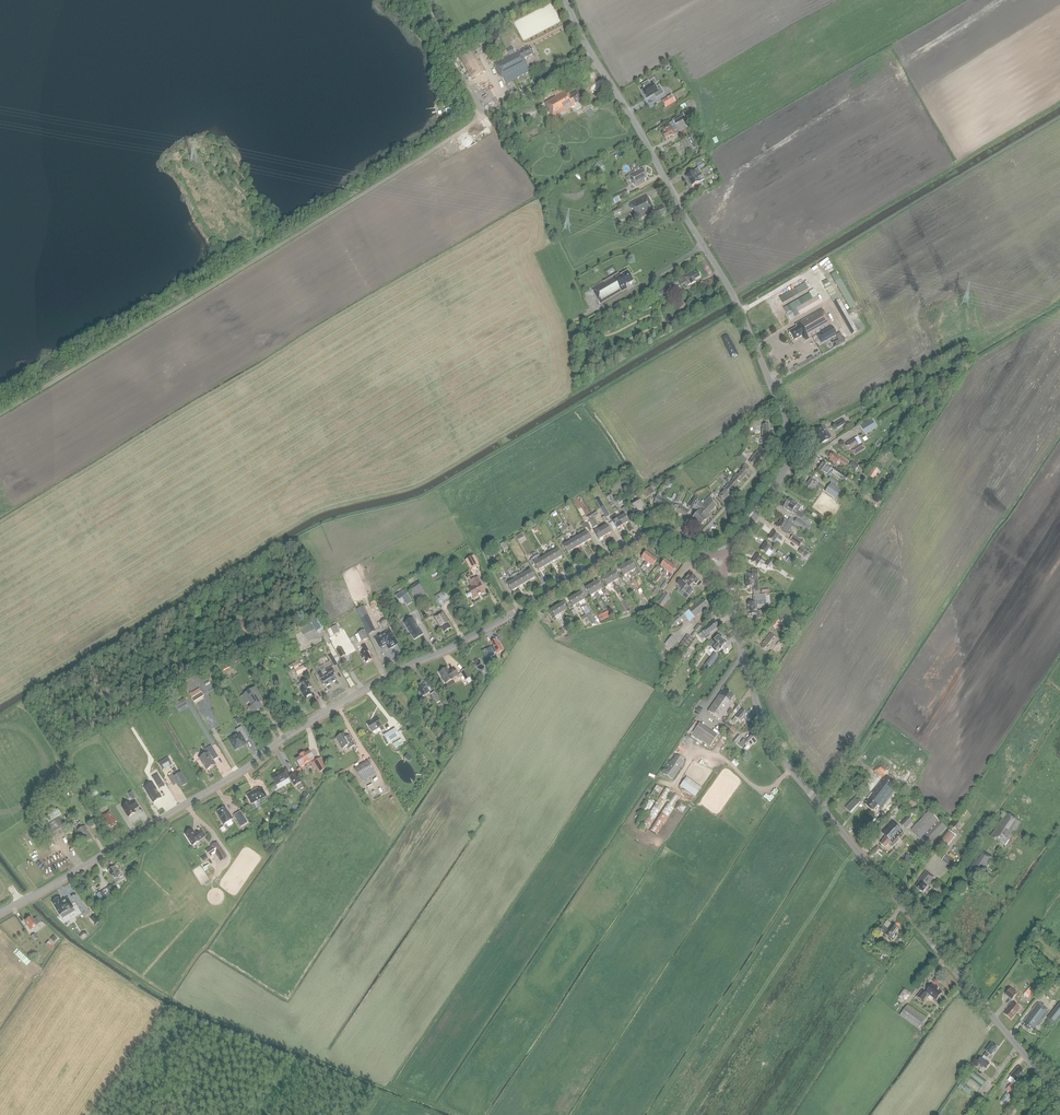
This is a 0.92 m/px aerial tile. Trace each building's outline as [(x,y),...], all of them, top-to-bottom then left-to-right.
[(528,47),(516,53),(513,47),(507,50),(509,55),(493,63),(505,84),(531,71),(524,59),(534,54),(531,47),(529,48),(528,47)] [(458,55),(471,79),(485,71),(473,48),(458,55)] [(653,84),(650,85),(648,81),(642,85),(643,88),(642,88),(643,89),(641,90),(646,99),(654,94),(656,98),(664,93),(659,86),(655,88),(653,84)] [(577,92),(570,96),(567,89),(544,102),(553,118),(576,105),(575,104),(581,100),(577,92)] [(671,95),(661,101),(666,108),(675,102),(671,95)] [(671,126),(675,124),(675,125),(679,123),(678,122),(685,119),(683,114),(676,118),(677,119),(670,123),(671,126)] [(666,139),(675,134),(674,131),(677,130),(675,125),(671,127),(670,124),(661,129),(663,133),(662,133),(666,139)] [(635,172),(629,175),(635,187),(646,182),(644,180),(647,178),(643,170),(641,171),(640,169),(639,170),(638,168),(634,170),(635,172)] [(704,180),(698,169),(698,168),(685,176),(691,187),(701,181),(704,180)] [(629,195),(626,190),(606,201),(609,207),(620,201),(619,199),(621,198),(621,199),(629,195)] [(656,208),(654,209),(646,195),(630,203),(638,220),(649,214),(652,221),(664,215),(663,214),(666,213),(663,207),(661,208),(660,206),(656,208)] [(633,281),(627,271),(619,276),(618,273),(591,289),(591,290),(592,290),(593,293),(600,304),(627,289),(625,286),(633,281)] [(695,274),(694,272),(684,278),(683,277),(677,280),(680,285),(686,282),(688,286),(690,285),(690,286),(696,283),(694,280),(700,277),(698,272),(695,274)] [(673,281),(666,285),(669,291),(676,287),(673,281)] [(805,283),(779,298),(782,303),(808,288),(805,283)] [(834,302),(839,299),(833,288),(828,291),(834,302)] [(817,296),(814,289),(809,292),(812,299),(817,296)] [(809,294),(787,307),(790,312),(812,299),(809,294)] [(817,297),(796,308),(800,315),(820,303),(817,297)] [(858,331),(839,299),(833,303),(851,334),(858,331)] [(822,310),(795,325),(797,328),(789,332),(793,340),(801,336),(804,341),(817,334),(822,343),(836,335),(831,326),(822,310)] [(845,423),(843,419),(834,424),(837,428),(845,423)] [(871,419),(861,425),(860,426),(865,435),(876,428),(871,419)] [(813,432),(815,436),(820,444),(828,440),(827,438),(830,437),(823,426),(813,432)] [(865,449),(862,443),(858,437),(855,439),(854,438),(846,443),(847,444),(846,445),(849,450),(850,449),(851,450),(854,456),(865,449)] [(757,451),(754,455),(760,460),(766,453),(761,449),(758,452),(757,451)] [(844,466),(847,463),(834,454),(833,455),(831,453),(828,458),(830,459),(829,460),(836,465),(838,462),(844,466)] [(760,460),(754,455),(751,458),(752,459),(749,462),(754,466),(760,460)] [(856,469),(859,466),(852,461),(849,466),(855,471),(856,469)] [(831,469),(831,468),(822,462),(817,470),(827,477),(830,473),(829,472),(831,469)] [(846,475),(833,466),(831,468),(831,469),(834,471),(832,473),(838,477),(839,476),(843,478),(846,475)] [(874,467),(868,476),(873,479),(879,470),(874,467)] [(740,471),(736,475),(742,480),(748,473),(746,472),(743,469),(740,472),(740,471)] [(734,479),(731,482),(736,487),(742,480),(736,475),(733,479),(734,479)] [(820,487),(818,486),(810,480),(806,484),(815,491),(817,488),(818,489),(814,495),(817,497),(822,490),(820,488),(820,487)] [(728,485),(724,488),(730,493),(736,487),(731,482),(728,485)] [(812,495),(815,491),(806,484),(803,489),(812,495)] [(830,484),(825,492),(836,499),(841,492),(830,484)] [(730,493),(724,488),(721,492),(722,493),(719,496),(724,500),(730,493)] [(654,502),(662,506),(665,499),(661,497),(660,498),(656,497),(654,502)] [(798,511),(800,508),(801,508),(797,505),(798,504),(789,498),(786,503),(798,511)] [(643,511),(646,509),(640,499),(637,500),(638,502),(631,506),(634,510),(635,509),(639,516),(645,513),(643,511)] [(669,501),(665,499),(662,506),(670,510),(673,504),(669,502),(669,501)] [(705,519),(709,514),(717,505),(709,499),(704,505),(702,504),(701,502),(699,501),(697,503),(696,505),(700,509),(692,518),(701,526),(706,520),(705,519)] [(798,511),(786,503),(783,508),(791,514),(792,513),(799,518),(802,514),(798,511)] [(677,506),(673,504),(670,510),(678,513),(681,507),(677,505),(677,506)] [(600,508),(606,517),(610,515),(604,506),(600,508)] [(814,512),(806,506),(804,510),(811,515),(814,512)] [(686,509),(681,507),(678,513),(687,517),(689,511),(685,510),(686,509)] [(597,512),(588,518),(590,521),(589,521),(593,528),(598,526),(594,518),(599,515),(597,512)] [(620,515),(617,517),(623,526),(629,522),(624,515),(621,517),(620,515)] [(623,526),(617,517),(615,518),(616,519),(612,522),(616,530),(623,526)] [(782,520),(777,527),(782,531),(787,533),(793,525),(784,519),(782,521),(782,520)] [(806,526),(797,519),(793,524),(803,531),(806,526)] [(562,525),(561,523),(558,525),(562,533),(567,530),(563,524),(562,525)] [(600,529),(605,537),(611,533),(607,525),(602,528),(602,526),(600,527),(600,529)] [(599,540),(605,537),(600,529),(597,531),(594,533),(599,540)] [(579,530),(578,531),(585,543),(591,540),(586,532),(582,534),(579,530)] [(575,533),(572,535),(579,547),(585,543),(578,531),(577,532),(579,536),(577,537),(575,533)] [(780,541),(782,538),(773,531),(768,538),(774,543),(777,539),(780,541)] [(566,538),(573,550),(579,547),(572,535),(571,535),(573,539),(571,541),(569,537),(566,538)] [(793,535),(790,539),(800,546),(803,542),(793,535)] [(567,554),(573,550),(566,538),(565,539),(567,543),(564,545),(562,541),(560,542),(562,547),(561,548),(563,551),(565,550),(567,554)] [(769,557),(774,550),(770,547),(765,543),(760,550),(769,557)] [(551,547),(549,549),(556,561),(562,557),(557,549),(554,551),(551,547)] [(801,548),(798,552),(805,557),(808,554),(801,548)] [(544,551),(543,552),(550,564),(556,561),(549,549),(548,549),(550,553),(547,555),(544,551)] [(537,556),(544,568),(550,564),(543,552),(542,553),(544,557),(541,559),(538,555),(537,556)] [(643,565),(644,566),(651,556),(645,552),(641,559),(645,562),(643,565)] [(751,562),(757,566),(760,562),(764,564),(766,561),(756,555),(751,562)] [(474,556),(465,560),(470,570),(479,565),(474,556)] [(538,571),(544,568),(537,556),(536,556),(538,560),(536,561),(534,557),(530,560),(533,564),(534,564),(538,571)] [(651,556),(644,566),(645,567),(647,563),(651,566),(648,569),(650,571),(653,567),(652,566),(657,561),(651,556)] [(664,574),(670,565),(664,560),(660,567),(664,570),(662,573),(664,574)] [(768,560),(765,565),(770,569),(774,564),(768,560)] [(625,565),(633,578),(634,577),(631,572),(634,570),(637,575),(640,574),(637,568),(636,569),(631,561),(625,565)] [(631,579),(633,578),(625,565),(619,568),(624,577),(628,574),(631,579)] [(664,574),(666,571),(670,574),(667,577),(669,579),(672,575),(671,574),(675,569),(670,565),(664,574)] [(522,570),(529,582),(535,578),(531,570),(525,573),(523,569),(522,570)] [(516,573),(523,585),(529,582),(522,570),(521,570),(522,573),(519,575),(517,572),(516,573)] [(757,570),(756,570),(751,570),(751,575),(745,576),(745,582),(758,581),(757,578),(758,578),(757,570)] [(608,574),(616,588),(617,587),(614,582),(618,580),(621,585),(623,584),(620,578),(619,579),(614,571),(608,574)] [(510,577),(517,589),(523,585),(516,573),(515,574),(517,578),(515,579),(513,575),(510,577)] [(689,586),(691,584),(692,585),(694,583),(696,584),(699,581),(690,573),(683,581),(680,579),(676,583),(683,589),(687,585),(689,587),(689,586)] [(472,595),(474,598),(484,592),(479,583),(478,584),(478,583),(479,582),(477,579),(474,580),(473,578),(474,577),(472,574),(471,575),(470,574),(468,576),(467,577),(468,580),(469,580),(473,587),(469,589),(471,592),(466,594),(468,597),(472,595)] [(615,589),(616,588),(608,574),(602,578),(607,587),(612,584),(615,589)] [(517,589),(510,577),(509,577),(511,581),(509,582),(507,579),(504,581),(506,585),(507,585),(511,592),(517,589)] [(591,584),(599,598),(600,597),(597,592),(601,590),(604,595),(606,594),(603,588),(602,589),(597,581),(591,584)] [(758,581),(745,582),(745,588),(752,587),(753,592),(758,592),(757,583),(758,583),(758,581)] [(598,599),(599,598),(591,584),(585,588),(590,597),(595,594),(598,599)] [(420,585),(411,590),(417,599),(425,594),(420,585)] [(689,587),(687,585),(683,590),(682,589),(681,591),(684,594),(683,596),(686,598),(688,596),(689,596),(694,590),(689,586),(689,587)] [(405,590),(396,596),(398,600),(402,597),(407,605),(412,602),(405,590)] [(445,591),(435,597),(438,602),(441,600),(443,602),(449,599),(445,591)] [(578,604),(579,604),(585,600),(581,592),(574,596),(578,604)] [(670,597),(664,593),(654,607),(660,611),(670,597)] [(747,609),(757,608),(757,606),(760,606),(765,605),(764,595),(765,595),(752,596),(753,596),(753,603),(747,603),(747,609)] [(572,608),(576,605),(577,607),(580,606),(579,604),(578,604),(574,596),(568,600),(572,608)] [(706,607),(708,605),(704,599),(702,601),(700,600),(688,610),(689,610),(683,615),(689,622),(694,617),(695,618),(707,608),(706,607)] [(556,607),(561,614),(567,611),(563,603),(556,607)] [(367,616),(363,607),(358,609),(362,619),(367,616)] [(555,618),(561,614),(556,607),(550,610),(555,618)] [(757,611),(757,608),(747,609),(748,615),(755,615),(755,619),(764,619),(763,611),(757,611)] [(589,610),(584,613),(586,615),(587,618),(592,625),(596,623),(592,615),(589,610)] [(610,616),(608,611),(598,616),(601,621),(610,616)] [(439,627),(440,626),(444,633),(451,628),(448,623),(449,622),(443,612),(434,618),(439,627)] [(671,622),(673,624),(676,627),(686,619),(681,613),(671,622)] [(369,616),(361,619),(368,634),(376,631),(369,616)] [(312,622),(312,623),(316,632),(324,628),(319,618),(312,622)] [(770,626),(775,629),(780,622),(776,619),(770,626)] [(406,625),(416,641),(424,637),(414,621),(406,625)] [(716,627),(718,625),(715,621),(714,622),(713,621),(704,628),(705,629),(698,635),(702,640),(704,639),(705,640),(710,636),(710,635),(717,628),(716,627)] [(572,623),(563,628),(564,631),(574,626),(572,623)] [(702,628),(698,624),(693,630),(697,633),(702,628)] [(337,626),(331,628),(334,635),(340,632),(337,626)] [(362,642),(368,639),(364,630),(358,633),(362,642)] [(394,647),(395,646),(395,645),(396,644),(397,644),(390,631),(376,639),(380,647),(384,645),(387,645),(389,648),(391,648),(392,648),(393,647),(394,647)] [(771,649),(778,639),(770,633),(761,646),(763,647),(761,648),(766,652),(769,648),(771,649)] [(683,639),(678,646),(684,650),(693,639),(687,634),(683,639)] [(710,647),(713,650),(715,652),(716,650),(717,651),(727,642),(719,635),(712,642),(713,643),(710,647)] [(672,636),(664,644),(670,649),(677,641),(672,636)] [(500,644),(499,645),(496,639),(491,642),(493,646),(492,646),(492,647),(491,648),(491,647),(486,650),(490,658),(495,655),(494,653),(495,652),(496,654),(503,650),(500,644)] [(362,659),(363,658),(366,663),(372,659),(368,652),(369,651),(366,645),(361,647),(365,653),(361,655),(362,656),(361,657),(362,659)] [(346,655),(342,648),(337,652),(340,658),(346,655)] [(688,649),(683,655),(687,658),(691,652),(688,649)] [(714,653),(706,664),(711,667),(719,656),(714,653)] [(337,665),(332,655),(328,657),(334,667),(337,665)] [(304,665),(295,670),(298,676),(307,671),(304,665)] [(329,675),(327,677),(331,683),(336,681),(332,674),(335,673),(332,667),(326,670),(329,675)] [(450,671),(449,672),(447,668),(439,673),(446,683),(453,679),(453,678),(458,675),(454,668),(450,671)] [(461,672),(466,681),(471,678),(466,669),(461,672)] [(325,687),(331,683),(327,677),(325,678),(322,672),(318,674),(325,687)] [(302,682),(302,683),(297,686),(304,698),(311,694),(308,688),(311,686),(307,680),(302,682)] [(416,689),(419,692),(418,693),(418,694),(419,696),(420,696),(421,696),(422,698),(430,693),(425,684),(423,685),(422,683),(417,686),(418,688),(416,689)] [(199,689),(190,695),(194,701),(203,696),(199,689)] [(255,689),(242,698),(246,704),(249,702),(252,708),(263,702),(255,689)] [(730,702),(733,696),(725,690),(724,693),(722,691),(720,695),(719,694),(708,711),(720,720),(732,703),(730,702)] [(436,704),(440,701),(434,692),(431,695),(436,704)] [(182,709),(188,705),(184,699),(178,703),(182,709)] [(745,715),(746,714),(742,710),(741,712),(740,711),(735,717),(732,721),(735,723),(738,720),(740,722),(746,716),(745,715)] [(382,726),(377,718),(367,724),(372,732),(379,728),(382,732),(384,730),(382,726)] [(698,723),(691,735),(710,746),(717,734),(698,723)] [(732,726),(731,728),(727,732),(733,736),(737,731),(732,726)] [(231,743),(231,744),(232,745),(233,746),(234,747),(235,749),(234,749),(235,751),(239,748),(246,744),(244,741),(248,739),(242,727),(236,730),(238,733),(238,734),(234,737),(231,739),(230,739),(229,739),(231,743)] [(395,729),(384,735),(388,743),(400,737),(395,729)] [(344,734),(334,739),(334,740),(336,738),(342,749),(347,746),(349,749),(355,745),(349,736),(350,737),(348,739),(347,738),(346,738),(344,734)] [(744,750),(744,749),(747,751),(753,743),(754,744),(757,741),(751,735),(746,741),(743,739),(738,745),(744,750)] [(401,739),(393,744),(396,749),(404,744),(401,739)] [(213,760),(218,757),(212,746),(204,750),(207,754),(200,759),(202,763),(202,764),(203,765),(203,766),(204,766),(205,767),(206,770),(215,764),(213,760)] [(304,765),(304,764),(313,759),(308,751),(307,751),(305,752),(305,753),(299,756),(298,756),(297,757),(296,758),(295,759),(300,767),(301,766),(302,766),(304,765)] [(663,774),(672,780),(684,761),(675,755),(663,774)] [(167,758),(158,763),(162,769),(170,764),(167,758)] [(313,762),(320,773),(327,768),(320,758),(313,762)] [(368,761),(354,770),(362,782),(376,774),(368,761)] [(874,771),(883,778),(865,802),(867,803),(865,806),(873,812),(878,805),(881,808),(897,785),(886,776),(890,769),(881,762),(874,771)] [(287,779),(288,778),(284,770),(271,777),(276,785),(277,785),(287,779)] [(289,777),(294,786),(302,782),(296,772),(289,777)] [(176,781),(179,787),(186,783),(181,773),(174,777),(172,775),(169,777),(173,783),(176,781)] [(158,774),(152,778),(159,789),(165,786),(158,774)] [(701,788),(686,777),(680,786),(695,797),(701,788)] [(153,786),(146,790),(154,802),(161,798),(153,786)] [(657,786),(654,790),(660,794),(662,789),(657,786)] [(263,790),(259,792),(257,788),(251,792),(251,793),(247,796),(251,803),(262,797),(263,798),(266,796),(263,790)] [(671,792),(664,788),(641,825),(647,829),(671,792)] [(91,799),(99,794),(96,789),(88,793),(91,799)] [(680,798),(673,794),(649,830),(656,835),(680,798)] [(642,809),(648,813),(654,803),(649,800),(642,809)] [(135,801),(130,804),(129,803),(122,807),(129,817),(136,813),(133,809),(135,808),(136,809),(139,807),(135,801)] [(230,813),(229,814),(225,807),(220,810),(218,810),(217,811),(216,813),(217,814),(218,815),(220,817),(219,818),(223,825),(233,819),(230,813)] [(39,820),(44,827),(62,815),(58,808),(39,820)] [(110,826),(112,828),(116,825),(115,823),(117,822),(110,811),(102,815),(109,826),(110,826)] [(929,811),(915,826),(911,830),(929,847),(947,828),(929,811)] [(241,827),(248,823),(241,812),(234,816),(241,827)] [(1021,823),(1005,813),(990,837),(1005,847),(1021,823)] [(913,821),(908,816),(900,824),(906,829),(913,821)] [(59,818),(44,827),(52,841),(63,834),(63,833),(67,830),(59,818)] [(899,841),(896,839),(897,838),(903,832),(892,822),(882,833),(886,837),(882,840),(883,841),(880,844),(885,849),(888,846),(889,846),(890,845),(892,842),(895,845),(899,841)] [(91,838),(92,837),(86,826),(76,831),(80,838),(81,838),(84,844),(92,840),(91,838)] [(199,840),(206,836),(202,830),(195,834),(192,829),(185,834),(192,845),(200,841),(199,840)] [(947,848),(956,836),(948,830),(939,842),(947,848)] [(226,858),(217,843),(211,847),(212,848),(206,851),(210,857),(216,854),(221,861),(226,858)] [(993,858),(980,850),(968,869),(973,872),(971,874),(977,878),(979,875),(981,876),(984,872),(988,875),(991,871),(987,869),(993,858)] [(997,852),(994,857),(1002,861),(1005,857),(997,852)] [(946,855),(942,860),(950,867),(954,862),(946,855)] [(114,881),(122,877),(117,868),(115,869),(114,867),(110,870),(111,872),(109,873),(114,881)] [(935,879),(926,872),(920,881),(921,882),(916,887),(920,890),(923,893),(928,887),(929,887),(935,879)] [(118,893),(113,885),(107,889),(111,897),(118,893)] [(108,899),(103,891),(96,895),(101,903),(108,899)] [(53,902),(60,915),(73,907),(68,899),(62,902),(60,898),(53,902)] [(33,920),(31,916),(25,921),(27,924),(27,925),(31,930),(37,925),(41,923),(37,918),(33,920)] [(99,923),(93,917),(90,919),(96,925),(99,923)] [(884,926),(880,931),(884,935),(890,939),(891,939),(893,940),(896,935),(894,934),(898,929),(892,924),(888,929),(884,926)] [(46,944),(51,950),(54,947),(49,941),(46,944)] [(939,991),(939,990),(938,990),(936,988),(932,984),(926,993),(925,994),(922,991),(917,997),(923,1002),(927,996),(927,995),(928,994),(936,1001),(942,993),(939,991)] [(905,1000),(911,992),(905,988),(899,996),(905,1000)] [(1017,994),(1011,988),(1005,995),(1012,1000),(1017,994)] [(1013,1004),(1005,1014),(1011,1019),(1020,1009),(1013,1004)] [(1048,1012),(1037,1004),(1023,1023),(1025,1025),(1023,1027),(1029,1031),(1031,1029),(1033,1031),(1048,1012)] [(918,1029),(925,1019),(907,1005),(900,1015),(918,1029)] [(1048,1019),(1054,1023),(1057,1020),(1050,1015),(1048,1019)] [(987,1058),(990,1061),(993,1057),(991,1056),(997,1048),(991,1044),(985,1051),(986,1052),(984,1056),(982,1059),(981,1058),(977,1062),(981,1065),(980,1067),(982,1068),(983,1067),(986,1069),(989,1064),(985,1061),(987,1058)] [(1010,1077),(1014,1081),(1016,1082),(1023,1073),(1022,1072),(1023,1071),(1019,1068),(1018,1069),(1017,1068),(1012,1074),(1010,1077)] [(973,1071),(968,1077),(981,1087),(985,1082),(973,1071)] [(976,1093),(981,1087),(968,1077),(963,1083),(976,1093)] [(1013,1095),(1017,1089),(1011,1084),(1006,1090),(1013,1095)] [(1008,1092),(1000,1101),(1004,1105),(1012,1096),(1008,1092)]
